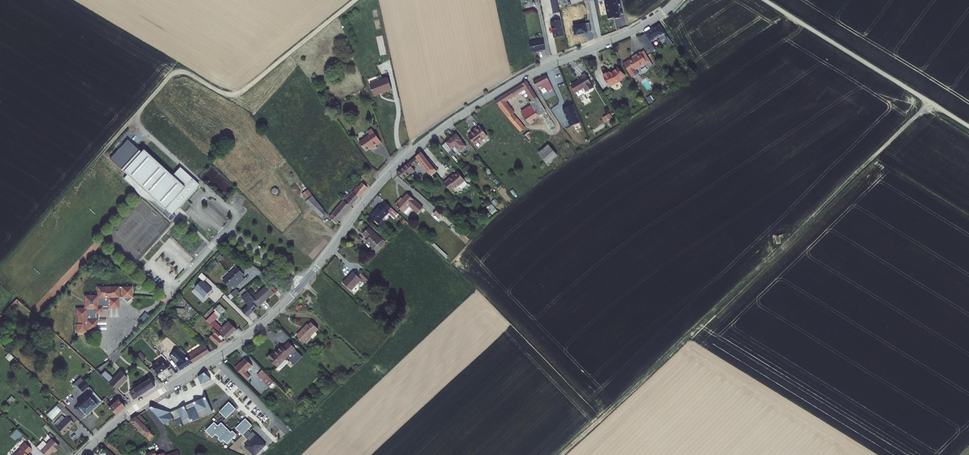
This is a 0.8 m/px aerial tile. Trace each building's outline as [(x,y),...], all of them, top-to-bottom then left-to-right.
[(565,35),(557,0),(550,0),(555,21),(551,21),(553,31),(554,31),(555,37),(565,35)] [(620,18),(616,0),(605,0),(609,19),(614,18),(614,19),(620,18)] [(592,30),(590,22),(573,25),(575,35),(588,32),(587,31),(592,30)] [(665,32),(660,24),(641,36),(649,49),(654,47),(651,41),(663,34),(665,32)] [(532,52),(546,49),(543,40),(530,42),(532,52)] [(635,53),(635,54),(624,61),(633,75),(639,71),(636,67),(640,65),(642,65),(648,62),(649,64),(651,64),(653,62),(647,53),(644,55),(641,50),(641,49),(635,53)] [(626,75),(618,67),(614,72),(611,73),(611,72),(605,74),(610,86),(617,83),(616,83),(620,80),(626,75)] [(580,74),(582,78),(570,86),(577,97),(594,86),(584,71),(580,74)] [(553,88),(546,75),(534,81),(537,86),(540,84),(542,88),(545,86),(548,91),(553,88)] [(392,90),(388,78),(370,85),(374,96),(383,92),(384,93),(392,90)] [(544,108),(527,81),(494,101),(519,131),(524,127),(514,113),(516,112),(507,101),(521,93),(523,96),(527,94),(531,99),(529,102),(530,104),(521,111),(529,122),(534,120),(532,117),(544,108)] [(567,117),(577,112),(574,105),(574,103),(563,108),(567,117)] [(570,126),(581,121),(577,112),(567,117),(570,126)] [(605,120),(612,116),(609,112),(603,116),(605,120)] [(474,143),(486,134),(476,123),(471,127),(473,129),(467,135),(474,143)] [(378,144),(382,141),(372,128),(368,131),(370,134),(360,142),(366,151),(377,143),(378,144)] [(456,131),(442,143),(452,154),(466,142),(456,131)] [(524,136),(529,140),(533,135),(529,131),(524,136)] [(173,175),(144,149),(141,151),(128,139),(111,159),(128,174),(124,178),(171,221),(176,216),(172,213),(178,207),(180,209),(200,186),(198,185),(199,183),(181,167),(173,175)] [(550,143),(538,152),(550,166),(561,158),(550,143)] [(420,151),(415,156),(418,160),(429,172),(434,168),(420,151)] [(415,156),(408,162),(411,166),(418,160),(415,156)] [(408,162),(396,172),(403,178),(413,168),(411,166),(408,162)] [(456,187),(457,188),(460,185),(463,188),(464,188),(468,185),(468,183),(458,172),(453,177),(451,175),(444,182),(452,191),(456,187)] [(355,189),(352,186),(342,197),(351,205),(367,186),(362,181),(355,189)] [(311,193),(308,189),(303,193),(307,198),(311,193)] [(327,213),(311,193),(307,198),(308,200),(306,201),(323,217),(326,214),(327,213)] [(401,200),(400,199),(395,205),(404,213),(410,206),(413,209),(418,213),(424,207),(408,193),(401,200)] [(331,210),(333,212),(325,220),(338,232),(343,224),(338,220),(351,205),(342,197),(331,210)] [(382,207),(380,206),(371,216),(379,223),(388,212),(390,214),(393,210),(385,203),(382,207)] [(413,209),(410,206),(404,213),(407,215),(413,209)] [(375,255),(386,243),(369,227),(364,233),(369,238),(366,241),(373,247),(370,250),(375,255)] [(235,266),(220,280),(228,288),(230,286),(232,288),(242,278),(240,276),(242,274),(240,272),(236,267),(235,266)] [(207,278),(201,273),(198,277),(201,281),(194,288),(204,298),(211,290),(203,282),(207,278)] [(356,278),(352,274),(342,285),(349,292),(359,282),(364,285),(367,281),(359,274),(356,278)] [(265,284),(251,296),(258,304),(272,292),(265,284)] [(78,308),(79,332),(89,332),(89,330),(99,329),(99,319),(98,319),(97,313),(104,313),(104,306),(110,306),(110,307),(121,307),(121,297),(124,297),(129,302),(134,297),(134,286),(99,287),(99,295),(86,295),(86,308),(78,308)] [(227,294),(230,298),(236,293),(233,289),(227,294)] [(251,296),(246,291),(240,297),(246,305),(240,311),(246,316),(251,311),(250,311),(258,304),(251,296)] [(225,309),(220,305),(205,320),(210,324),(214,320),(225,309)] [(121,307),(110,307),(110,316),(121,316),(121,307)] [(108,319),(99,319),(99,329),(108,329),(108,319)] [(224,330),(214,320),(210,324),(220,334),(224,330)] [(312,325),(310,323),(307,326),(314,333),(316,331),(317,333),(320,329),(314,322),(312,325)] [(226,340),(236,330),(231,324),(224,330),(220,334),(226,340)] [(314,333),(307,326),(298,334),(305,342),(314,333)] [(223,338),(214,330),(211,333),(213,335),(210,339),(218,347),(224,341),(222,339),(223,338)] [(200,349),(185,358),(191,364),(211,351),(208,346),(203,342),(198,346),(200,349)] [(273,354),(271,352),(267,356),(277,366),(287,357),(296,349),(289,342),(284,347),(282,346),(273,354)] [(165,360),(172,354),(181,363),(177,366),(181,371),(191,364),(185,358),(172,344),(160,355),(165,360)] [(294,365),(303,357),(296,349),(287,357),(294,365)] [(6,356),(10,360),(14,356),(10,352),(6,356)] [(253,366),(246,359),(237,369),(249,380),(252,377),(247,373),(253,366)] [(153,369),(150,371),(155,376),(170,367),(164,360),(163,361),(161,360),(151,367),(153,369)] [(94,367),(89,372),(91,376),(97,370),(97,369),(94,367)] [(107,370),(102,375),(117,388),(128,377),(121,370),(114,377),(107,370)] [(275,382),(263,370),(258,375),(270,387),(275,382)] [(198,377),(201,385),(211,380),(211,379),(205,373),(198,377)] [(78,389),(85,382),(81,378),(73,386),(81,394),(82,393),(78,389)] [(151,379),(136,388),(136,389),(133,391),(135,395),(138,393),(139,395),(140,395),(141,396),(156,387),(151,379)] [(82,393),(88,386),(85,382),(78,389),(82,393)] [(99,404),(90,395),(74,410),(83,419),(99,404)] [(118,397),(108,405),(116,414),(126,407),(118,397)] [(206,397),(170,412),(154,404),(149,407),(163,424),(174,420),(181,426),(188,423),(187,421),(212,411),(206,397)] [(237,409),(230,402),(220,412),(227,419),(237,409)] [(66,417),(56,427),(63,435),(75,424),(74,423),(77,420),(64,407),(60,411),(66,417)] [(212,413),(212,411),(187,421),(188,423),(212,413)] [(136,417),(131,421),(150,441),(155,436),(145,426),(142,423),(145,421),(140,415),(136,417)] [(248,430),(253,425),(246,418),(236,428),(243,435),(244,434),(248,430)] [(216,429),(219,426),(215,422),(207,431),(214,438),(217,434),(219,432),(216,429)] [(219,426),(216,429),(219,432),(217,434),(220,438),(229,429),(222,423),(219,426)] [(18,428),(11,435),(16,440),(23,433),(18,428)] [(229,429),(220,438),(219,439),(223,442),(225,440),(228,444),(237,435),(234,431),(232,432),(229,429)] [(257,435),(254,431),(252,433),(248,430),(244,434),(251,441),(246,446),(255,454),(256,454),(267,444),(259,436),(258,437),(257,435)] [(118,435),(115,432),(106,439),(109,442),(118,435)] [(41,450),(45,454),(49,454),(55,449),(57,451),(61,447),(53,438),(47,444),(41,450)] [(14,454),(29,454),(28,454),(33,449),(25,441),(20,446),(22,448),(14,454)] [(44,441),(38,447),(41,450),(47,444),(44,441)]
